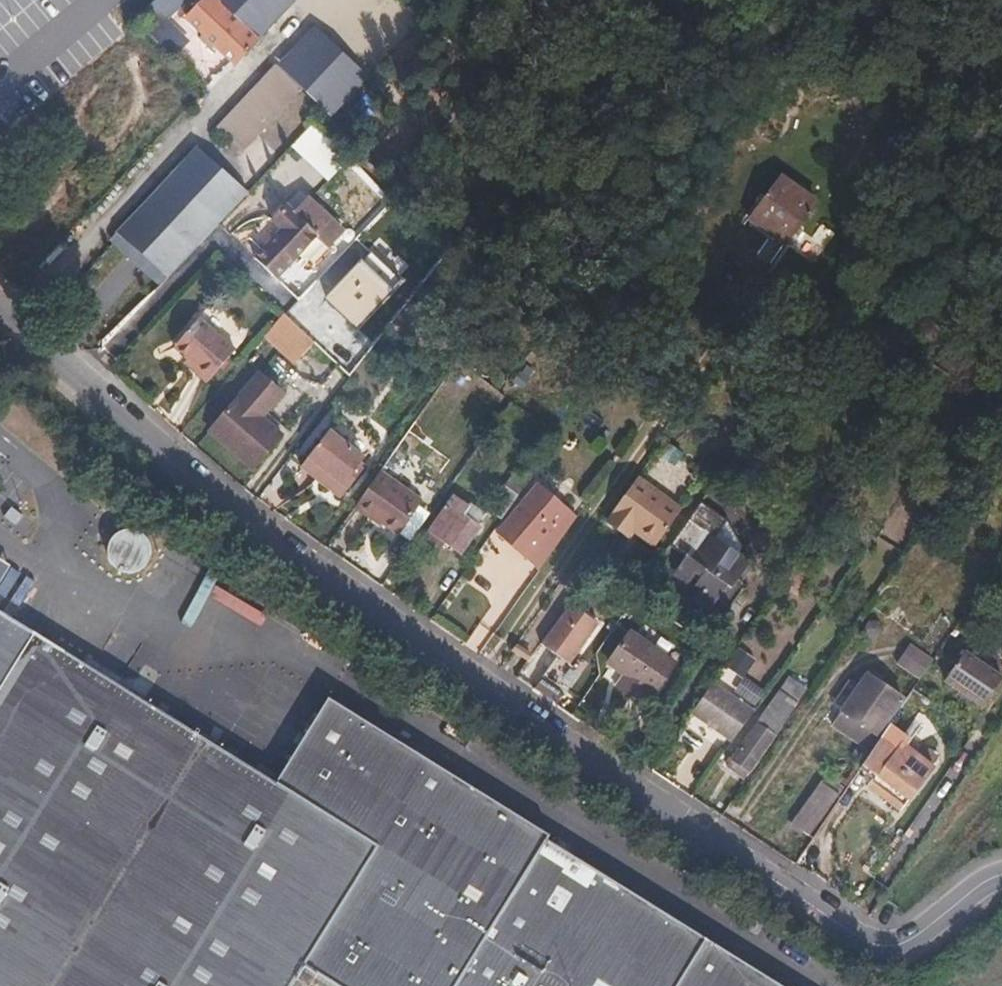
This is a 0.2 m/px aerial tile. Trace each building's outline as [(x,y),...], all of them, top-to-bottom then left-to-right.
[(130,19),(171,62),(189,45),(175,26),(206,0),(153,0),(130,19)] [(188,20),(236,64),(258,41),(213,0),(207,0),(188,20)] [(258,41),(298,5),(293,0),(213,0),(258,41)] [(318,26),(280,67),(331,121),(367,77),(318,26)] [(270,68),(215,128),(244,150),(298,92),(270,68)] [(246,193),(197,147),(119,228),(169,276),(246,193)] [(785,243),(815,201),(780,175),(750,216),(785,243)] [(310,198),(294,214),(317,237),(329,249),(345,233),(310,198)] [(286,207),(273,221),(282,230),(255,259),(277,280),(317,237),(294,214),(286,207)] [(169,276),(119,228),(110,239),(159,287),(169,276)] [(79,303),(67,315),(74,322),(86,309),(79,303)] [(314,340),(283,312),(263,335),(294,363),(314,340)] [(192,368),(189,372),(204,385),(232,352),(196,318),(170,347),(184,360),(192,368)] [(180,364),(189,372),(192,368),(184,360),(180,364)] [(257,375),(236,399),(261,420),(282,397),(257,375)] [(236,399),(206,433),(250,472),(280,437),(261,420),(236,399)] [(376,443),(356,428),(345,442),(329,429),(308,456),(355,494),(370,477),(358,466),(376,443)] [(381,469),(354,505),(370,516),(372,514),(398,532),(421,499),(381,469)] [(501,529),(544,565),(544,564),(581,511),(542,478),(501,529)] [(637,478),(606,520),(625,534),(655,492),(637,478)] [(515,492),(507,486),(486,515),(494,521),(515,492)] [(655,492),(625,534),(628,536),(632,529),(647,540),(672,505),(655,492)] [(469,509),(454,498),(431,532),(461,552),(478,528),(463,517),(469,509)] [(717,543),(732,522),(705,503),(673,548),(689,559),(677,576),(692,588),(699,577),(704,580),(703,587),(703,594),(696,603),(704,607),(738,558),(717,543)] [(672,505),(647,540),(654,545),(679,510),(672,505)] [(502,598),(488,619),(496,625),(511,605),(502,598)] [(572,668),(598,631),(569,611),(543,647),(572,668)] [(301,964),(374,846),(273,784),(0,614),(0,985),(287,985),(301,964)] [(676,666),(633,636),(613,665),(629,677),(624,684),(635,693),(632,698),(647,707),(655,695),(658,694),(676,666)] [(899,667),(922,682),(929,671),(907,656),(899,667)] [(963,659),(943,688),(979,713),(999,684),(963,659)] [(902,702),(867,679),(842,716),(876,738),(902,702)] [(717,686),(698,714),(719,729),(738,700),(717,686)] [(769,709),(786,720),(794,709),(778,697),(769,709)] [(273,784),(374,846),(301,964),(331,983),(457,779),(326,698),(273,784)] [(738,700),(719,729),(741,744),(761,715),(738,700)] [(758,726),(774,737),(786,720),(769,709),(758,726)] [(744,779),(774,737),(758,726),(728,768),(744,779)] [(891,728),(872,756),(867,764),(878,773),(873,781),(904,803),(930,768),(929,767),(936,758),(916,745),(910,754),(902,748),(907,739),(891,728)] [(821,760),(854,782),(867,764),(872,756),(839,733),(821,760)] [(457,779),(331,983),(337,985),(450,985),(542,839),(545,834),(457,779)] [(788,824),(805,837),(835,797),(819,785),(788,824)] [(809,839),(805,837),(788,824),(780,833),(802,850),(809,839)] [(542,839),(450,985),(672,985),(702,938),(542,839)] [(702,938),(672,985),(779,985),(702,938)]
